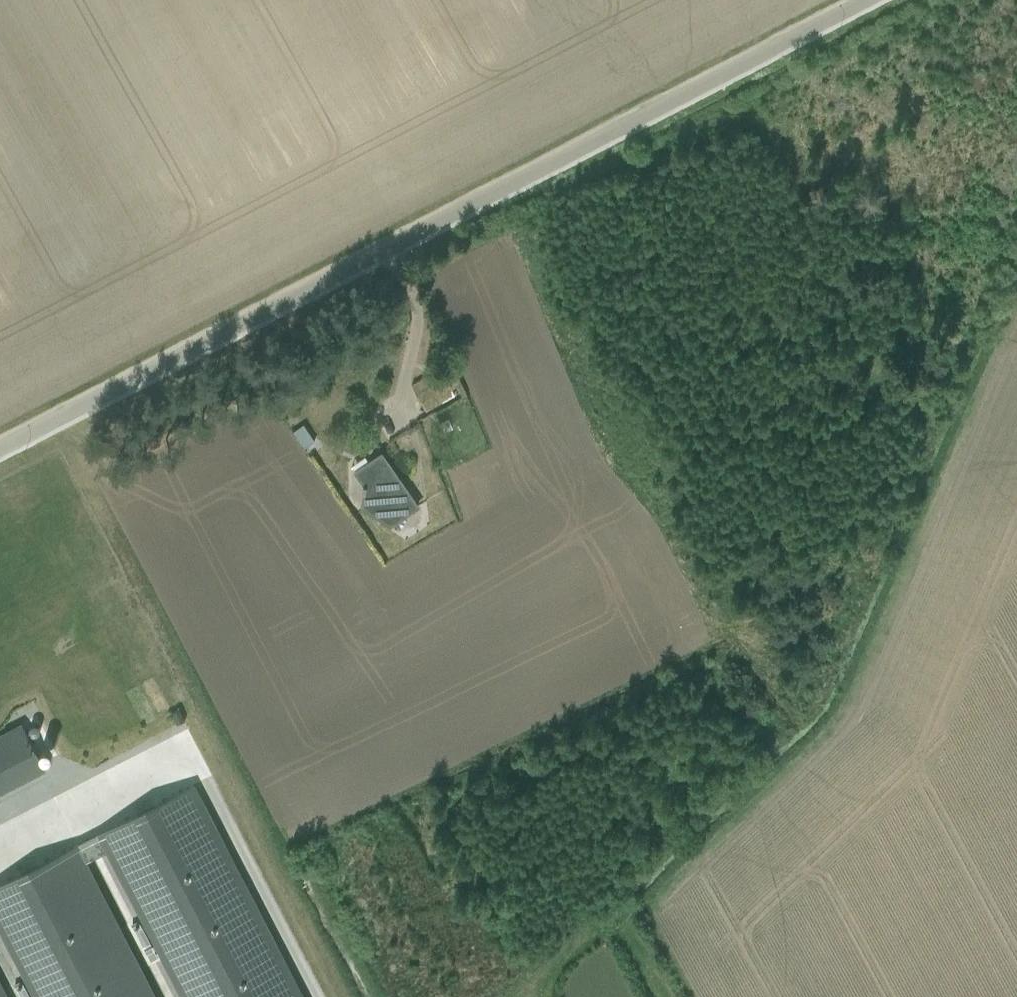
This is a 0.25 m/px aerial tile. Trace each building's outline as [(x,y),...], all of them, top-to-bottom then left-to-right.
[(467,392),(454,365),(412,385),(425,411),(459,395),(458,393),(460,392),(462,396),(466,395),(465,393),(467,392)] [(294,431),(305,447),(314,441),(303,424),(294,431)] [(390,527),(420,507),(382,451),(369,461),(365,456),(353,465),(356,470),(353,472),(363,486),(360,507),(390,527)] [(46,769),(22,723),(0,734),(0,793),(46,769)] [(32,996),(156,996),(87,863),(107,852),(182,996),(305,996),(194,784),(0,883),(0,934),(32,996)] [(0,974),(0,996),(12,996),(0,974)]
